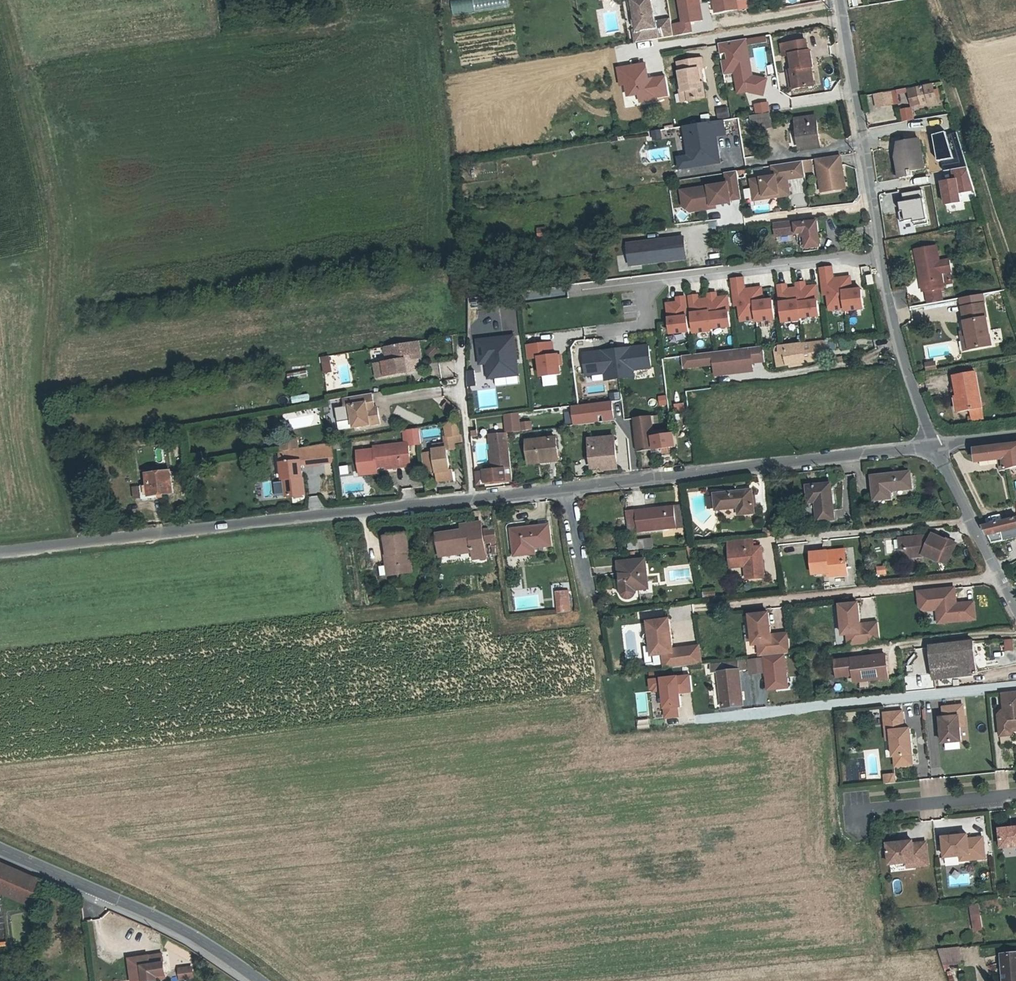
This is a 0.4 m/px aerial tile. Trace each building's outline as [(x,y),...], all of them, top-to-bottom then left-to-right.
[(455,17),(510,6),(509,0),(452,0),(455,17)] [(659,42),(657,27),(653,0),(638,0),(638,2),(637,2),(642,35),(643,45),(659,42)] [(677,40),(695,37),(693,26),(706,24),(702,0),(682,0),(686,27),(675,29),(677,40)] [(718,0),(721,16),(743,13),(741,0),(719,0),(718,0)] [(674,24),(657,27),(659,42),(677,40),(675,29),(674,24)] [(737,91),(745,90),(762,94),(765,79),(751,76),(745,40),(719,44),(724,75),(734,73),(737,91)] [(789,60),(796,59),(798,75),(796,75),(799,94),(818,91),(816,72),(819,71),(816,56),(815,56),(814,45),(787,48),(789,60)] [(663,76),(646,79),(643,64),(617,68),(620,84),(624,84),(626,95),(638,93),(639,102),(655,99),(655,97),(666,95),(663,76)] [(682,68),(685,88),(686,97),(691,97),(692,107),(709,104),(707,90),(703,89),(702,85),(705,84),(703,75),(708,74),(706,64),(682,68)] [(934,86),(919,89),(922,105),(922,107),(937,104),(934,86)] [(686,97),(685,88),(681,88),(684,109),(692,107),(691,97),(686,97)] [(922,105),(919,89),(911,90),(914,106),(922,105)] [(875,95),(877,107),(899,103),(897,92),(875,95)] [(758,108),(760,118),(772,116),(771,107),(758,108)] [(719,109),(719,119),(731,118),(730,108),(719,109)] [(914,121),(912,111),(902,113),(904,123),(914,121)] [(753,119),(755,133),(774,130),(772,116),(760,118),(753,119)] [(818,121),(798,124),(802,152),(822,149),(818,121)] [(725,135),(724,124),(688,129),(690,140),(692,159),(679,161),(680,169),(721,163),(719,152),(716,153),(714,137),(725,135)] [(655,141),(664,139),(663,130),(653,131),(655,141)] [(897,146),(894,161),(897,179),(908,177),(907,171),(922,168),(917,142),(897,146)] [(846,192),(842,159),(818,163),(823,195),(846,192)] [(805,162),(807,174),(814,172),(813,161),(805,162)] [(807,180),(804,165),(770,170),(772,181),(749,184),(752,204),(770,201),(770,199),(780,197),(780,200),(791,198),(789,183),(807,180)] [(964,207),(962,198),(977,195),(970,171),(955,174),(958,186),(944,189),(949,210),(964,207)] [(727,176),(729,187),(688,193),(689,205),(698,211),(717,208),(732,206),(731,203),(742,202),(738,174),(727,176)] [(925,195),(917,196),(916,191),(903,194),(904,202),(900,203),(902,212),(899,212),(901,223),(906,222),(907,228),(916,226),(917,230),(931,228),(925,195)] [(689,205),(688,193),(682,194),(685,211),(691,215),(717,211),(717,208),(698,211),(689,205)] [(803,253),(805,253),(806,256),(820,254),(820,251),(822,251),(819,222),(776,227),(777,240),(798,237),(799,245),(802,245),(803,253)] [(538,229),(539,237),(548,236),(548,228),(538,229)] [(556,228),(548,228),(550,240),(558,239),(556,228)] [(686,242),(631,249),(633,270),(689,263),(686,242)] [(950,262),(940,264),(938,247),(915,250),(918,271),(921,271),(923,283),(920,284),(921,291),(926,291),(940,289),(943,288),(941,273),(952,271),(950,262)] [(834,271),(824,272),(827,298),(831,297),(833,313),(848,312),(848,314),(866,312),(864,293),(854,294),(852,281),(836,283),(834,271)] [(746,282),(735,283),(738,309),(741,308),(743,324),(759,322),(759,325),(778,323),(775,304),(765,305),(764,291),(747,293),(746,282)] [(789,289),(781,289),(785,326),(804,324),(803,321),(822,319),(818,290),(808,291),(807,286),(799,287),(800,292),(789,293),(789,289)] [(942,302),(940,289),(926,291),(928,304),(942,302)] [(963,308),(984,305),(983,296),(962,299),(963,308)] [(700,299),(692,300),(697,336),(715,334),(715,332),(733,330),(729,300),(719,302),(718,297),(711,298),(711,303),(701,304),(700,299)] [(692,335),(687,301),(680,302),(680,306),(670,308),(674,337),(692,335)] [(963,308),(967,333),(970,349),(991,346),(984,305),(963,308)] [(970,349),(967,333),(961,334),(964,350),(970,349)] [(517,338),(480,342),(483,366),(489,365),(491,380),(521,377),(517,338)] [(416,342),(387,347),(390,363),(385,364),(375,366),(378,380),(408,374),(406,366),(402,366),(401,357),(409,355),(410,360),(413,360),(419,358),(416,342)] [(828,342),(779,348),(780,357),(786,357),(787,367),(809,365),(809,359),(813,356),(829,354),(828,342)] [(555,346),(529,349),(530,362),(541,361),(544,380),(563,377),(561,358),(556,359),(555,346)] [(382,348),(385,364),(390,363),(387,347),(382,348)] [(780,357),(779,348),(773,349),(775,368),(787,367),(786,357),(780,357)] [(587,379),(607,376),(607,383),(636,380),(635,373),(653,371),(650,349),(585,357),(587,379)] [(754,351),(755,366),(768,364),(767,350),(754,351)] [(694,370),(727,366),(729,377),(745,375),(745,372),(756,371),(755,366),(754,351),(692,358),(694,370)] [(415,371),(413,360),(410,360),(409,355),(401,357),(402,366),(406,366),(408,374),(413,373),(415,371)] [(322,357),(324,374),(335,373),(333,356),(322,357)] [(694,370),(692,358),(685,359),(686,371),(694,370)] [(927,364),(928,371),(938,369),(937,361),(927,364)] [(975,374),(954,376),(959,412),(970,410),(980,409),(981,409),(975,374)] [(358,405),(362,405),(360,396),(332,401),(334,409),(338,408),(340,418),(341,430),(368,425),(366,410),(363,410),(359,411),(358,405)] [(685,404),(675,405),(676,413),(686,412),(685,404)] [(614,405),(574,409),(576,427),(616,423),(614,405)] [(338,408),(334,409),(328,409),(330,420),(340,418),(338,408)] [(980,409),(970,410),(972,421),(982,419),(980,409)] [(311,410),(288,420),(293,431),(316,421),(311,410)] [(567,426),(574,426),(573,413),(566,414),(567,426)] [(445,417),(447,430),(461,427),(460,414),(445,417)] [(520,415),(508,416),(510,434),(522,433),(520,415)] [(652,420),(635,422),(636,430),(639,456),(663,453),(670,452),(677,451),(675,438),(667,440),(666,435),(655,436),(652,420)] [(405,425),(407,437),(419,435),(418,422),(405,425)] [(636,430),(635,422),(628,422),(629,430),(636,430)] [(534,433),(533,424),(523,425),(524,434),(534,433)] [(286,449),(296,447),(294,436),(284,437),(286,449)] [(513,474),(509,436),(493,437),(497,468),(491,469),(492,474),(484,475),(485,486),(507,484),(506,475),(513,474)] [(407,437),(404,437),(373,442),(373,445),(356,448),(359,468),(377,465),(377,462),(387,460),(402,458),(401,447),(409,446),(407,437)] [(493,437),(488,438),(491,469),(497,468),(493,437)] [(331,440),(319,443),(322,461),(333,459),(331,440)] [(530,464),(560,461),(558,441),(528,444),(530,464)] [(985,447),(974,449),(978,464),(1003,457),(1007,468),(1015,464),(1015,442),(985,447)] [(279,451),(283,483),(285,497),(305,495),(301,466),(322,461),(319,443),(296,447),(286,449),(279,451)] [(428,471),(436,470),(438,481),(453,479),(451,469),(449,468),(446,448),(441,449),(440,443),(433,444),(435,462),(427,463),(428,471)] [(411,459),(409,446),(401,447),(402,458),(387,460),(387,463),(411,459)] [(594,471),(598,471),(599,474),(610,473),(610,470),(613,470),(610,450),(592,452),(594,471)] [(342,477),(352,475),(351,466),(341,467),(342,477)] [(906,473),(870,477),(872,499),(888,497),(887,491),(908,488),(906,473)] [(145,489),(142,489),(144,500),(174,496),(171,474),(148,477),(149,486),(145,487),(145,489)] [(514,484),(513,474),(506,475),(507,484),(514,484)] [(807,505),(815,504),(817,524),(832,522),(828,487),(805,489),(807,505)] [(715,512),(737,510),(737,517),(752,515),(750,492),(713,497),(715,512)] [(308,498),(310,510),(322,508),(320,495),(308,498)] [(676,530),(673,508),(623,514),(625,523),(620,523),(622,537),(676,530)] [(981,520),(990,536),(1002,534),(1001,532),(1015,529),(1015,513),(981,520)] [(472,550),(472,556),(473,562),(486,560),(481,526),(461,529),(462,534),(463,539),(456,540),(456,535),(437,538),(440,561),(458,558),(458,553),(472,550)] [(547,530),(512,534),(515,558),(527,556),(526,550),(550,547),(547,530)] [(938,558),(946,538),(930,531),(927,536),(922,534),(903,537),(905,548),(911,555),(924,554),(924,552),(938,558)] [(495,545),(494,534),(486,535),(488,546),(495,545)] [(742,569),(742,572),(743,579),(763,577),(759,547),(751,548),(748,548),(746,538),(725,541),(729,568),(737,567),(737,569),(742,569)] [(954,541),(946,538),(938,558),(945,561),(954,541)] [(391,561),(393,579),(414,576),(408,539),(385,543),(388,561),(391,561)] [(650,542),(642,543),(643,551),(643,553),(651,552),(650,542)] [(628,552),(643,551),(642,543),(627,544),(628,552)] [(627,544),(620,544),(621,553),(628,552),(627,544)] [(846,575),(843,553),(826,555),(825,551),(809,553),(812,574),(827,573),(827,577),(846,575)] [(623,598),(625,600),(628,601),(630,600),(632,599),(634,597),(635,595),(635,592),(648,590),(644,563),(618,566),(622,595),(623,598)] [(955,586),(919,591),(921,607),(925,610),(938,608),(940,621),(977,617),(975,600),(957,602),(955,586)] [(569,606),(567,593),(555,595),(557,603),(559,602),(560,608),(569,606)] [(882,642),(880,622),(863,624),(860,603),(842,605),(846,635),(850,635),(852,646),(882,642)] [(802,621),(821,620),(820,611),(802,612),(802,621)] [(792,654),(790,634),(772,636),(769,615),(750,617),(754,647),(759,646),(761,658),(792,654)] [(701,666),(698,649),(673,653),(669,622),(647,625),(652,659),(662,658),(664,671),(701,666)] [(974,639),(931,644),(936,677),(979,672),(974,639)] [(1006,640),(1006,651),(1015,651),(1015,640),(1006,640)] [(878,678),(889,677),(887,653),(865,656),(865,658),(847,659),(847,657),(836,658),(838,675),(849,674),(849,671),(854,671),(854,672),(857,675),(859,675),(860,676),(864,677),(878,675),(878,678)] [(772,658),(756,660),(758,669),(758,672),(773,670),(772,658)] [(738,663),(739,671),(758,669),(756,660),(738,663)] [(718,665),(719,674),(739,671),(738,663),(718,665)] [(739,671),(719,674),(724,709),(744,706),(739,671)] [(663,708),(664,718),(678,717),(677,707),(680,707),(679,693),(690,692),(688,675),(648,679),(649,690),(660,689),(662,708),(663,708)] [(928,679),(930,691),(937,689),(935,678),(928,679)] [(1005,689),(1008,706),(1005,707),(1002,711),(1004,728),(1015,726),(1015,687),(1005,689)] [(966,724),(965,714),(970,714),(969,703),(949,704),(950,715),(946,715),(948,740),(967,739),(966,724)] [(889,711),(891,729),(896,729),(897,737),(898,754),(900,754),(901,764),(919,762),(915,726),(909,727),(907,709),(889,711)] [(886,786),(897,785),(897,775),(885,775),(886,786)] [(1004,828),(1006,846),(1015,845),(1015,826),(1004,828)] [(984,858),(982,837),(967,838),(967,834),(942,837),(944,856),(959,855),(968,854),(969,859),(984,858)] [(927,865),(925,842),(912,843),(911,840),(886,843),(888,864),(905,862),(913,861),(914,866),(927,865)] [(0,865),(0,894),(33,908),(43,884),(0,865)] [(905,894),(903,879),(893,881),(895,895),(905,894)] [(980,915),(978,904),(971,905),(972,916),(980,915)] [(983,929),(980,915),(972,916),(975,930),(983,929)] [(944,963),(960,961),(959,946),(940,948),(944,963)] [(1003,953),(1006,980),(1015,980),(1015,952),(1003,953)] [(139,980),(173,980),(169,958),(136,963),(139,980)] [(961,969),(960,961),(944,963),(946,970),(961,969)] [(187,980),(199,980),(198,971),(186,972),(187,980)]
